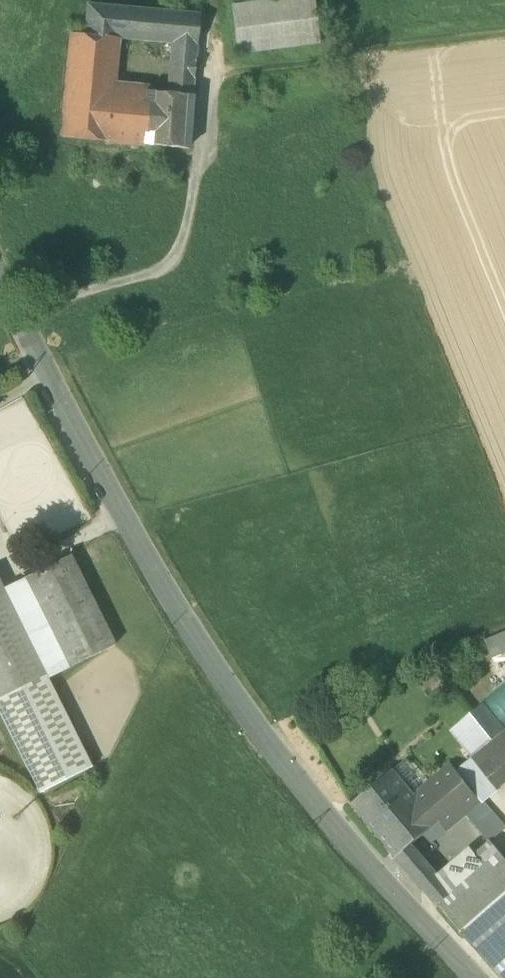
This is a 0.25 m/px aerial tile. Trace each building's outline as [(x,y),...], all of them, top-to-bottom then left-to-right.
[(237,54),(316,44),(311,0),(284,0),(231,7),(237,54)] [(117,39),(172,44),(197,46),(199,15),(87,5),(84,36),(117,39)] [(62,138),(105,142),(112,90),(117,39),(84,36),(71,35),(62,138)] [(172,44),(170,61),(195,63),(197,46),(172,44)] [(194,78),(195,63),(170,61),(168,76),(194,78)] [(168,76),(167,95),(192,97),(194,78),(168,76)] [(147,93),(112,90),(105,142),(144,145),(147,93)] [(188,149),(192,97),(167,95),(147,93),(144,145),(188,149)] [(70,556),(3,589),(47,679),(114,646),(70,556)] [(47,679),(3,589),(0,584),(0,702),(47,679)] [(492,660),(498,657),(500,657),(504,655),(504,634),(485,642),(492,660)] [(47,679),(0,702),(0,714),(40,794),(92,768),(47,679)] [(480,706),(492,720),(502,712),(490,698),(480,706)] [(467,749),(472,755),(500,730),(492,720),(480,706),(473,713),(452,730),(467,749)] [(500,730),(472,755),(472,758),(497,790),(504,784),(504,730),(500,730)] [(497,790),(472,758),(456,771),(481,803),(497,790)] [(406,759),(392,771),(402,782),(416,770),(406,759)] [(413,796),(402,782),(392,771),(391,770),(352,804),(395,857),(411,845),(439,822),(446,832),(466,815),(481,803),(456,771),(451,764),(427,784),(413,796)] [(427,784),(416,770),(402,782),(413,796),(427,784)] [(466,815),(487,841),(502,829),(481,803),(466,815)] [(395,857),(409,873),(424,860),(411,845),(395,857)] [(420,885),(438,906),(484,866),(472,852),(440,879),(435,872),(420,885)] [(484,866),(438,906),(484,960),(485,960),(500,977),(504,977),(504,859),(499,852),(484,866)] [(409,873),(420,885),(435,872),(424,860),(409,873)]
